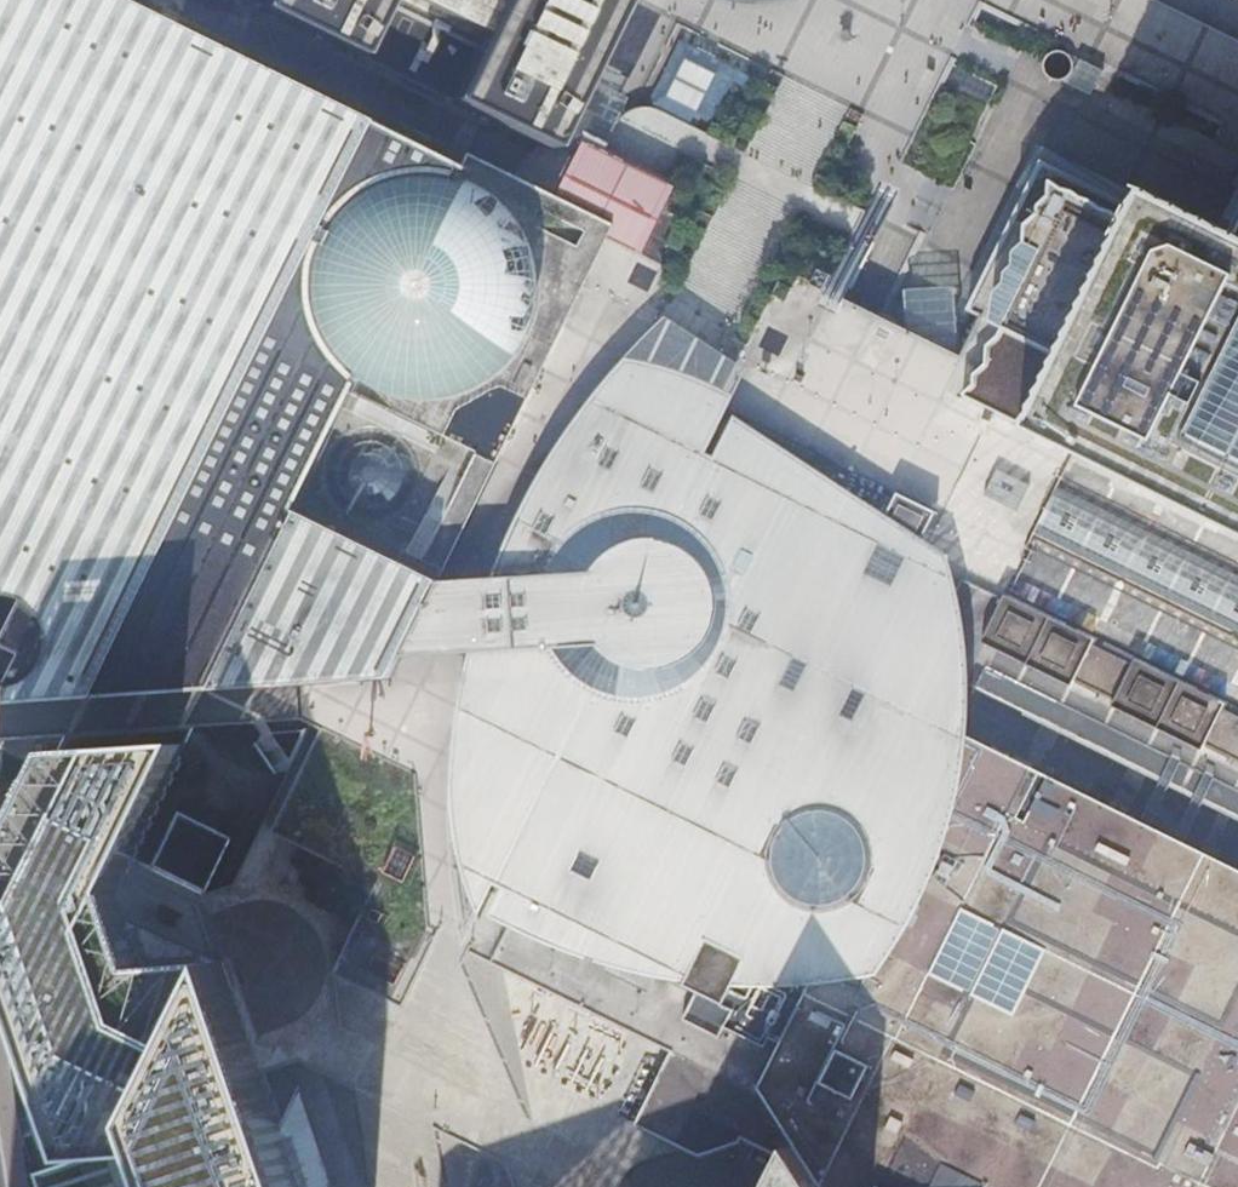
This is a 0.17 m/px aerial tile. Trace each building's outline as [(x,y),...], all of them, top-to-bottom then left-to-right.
[(1229,231),(1220,251),(1134,208),(1047,166),(989,279),(972,310),(984,316),(964,356),(937,343),(889,320),(879,315),(844,297),(838,294),(830,290),(810,280),(790,271),(780,291),(770,286),(736,306),(611,240),(476,166),(459,158),(336,98),(135,0),(0,0),(0,680),(7,681),(14,681),(22,679),(29,677),(31,675),(36,680),(52,694),(142,692),(207,678),(243,697),(310,729),(332,739),(280,841),(384,893),(340,981),(402,1012),(407,1015),(410,996),(434,947),(442,931),(458,939),(481,951),(478,958),(596,1017),(609,1023),(626,1032),(629,1034),(654,1046),(677,1058),(685,1038),(770,1081),(766,1089),(775,1104),(798,1140),(789,1159),(830,1179),(834,1186),(1237,1186),(1237,214),(1229,231)] [(257,5),(358,55),(385,0),(260,0),(257,5)] [(446,98),(479,32),(414,0),(385,0),(358,55),(446,98)] [(449,0),(414,0),(479,32),(486,18),(449,0)] [(531,140),(557,87),(573,95),(580,81),(583,74),(586,67),(620,0),(494,0),(486,18),(479,32),(446,98),(530,139),(531,140)] [(494,0),(449,0),(486,18),(494,0)] [(557,87),(531,140),(547,148),(572,97),(573,95),(557,87)] [(602,228),(602,226),(831,279),(854,233),(867,206),(665,107),(662,106),(659,105),(654,104),(650,103),(646,103),(643,103),(639,104),(635,106),(631,107),(627,110),(624,112),(621,116),(618,119),(616,123),(608,138),(606,137),(597,132),(587,128),(550,202),(602,228)] [(79,1159),(133,1051),(151,1018),(157,1006),(122,899),(201,735),(78,742),(69,743),(0,892),(0,924),(79,1159)] [(269,1086),(230,968),(172,1083),(155,1116),(149,1128),(170,1186),(303,1186),(269,1086)] [(172,1083),(151,1018),(133,1051),(155,1116),(172,1083)]
